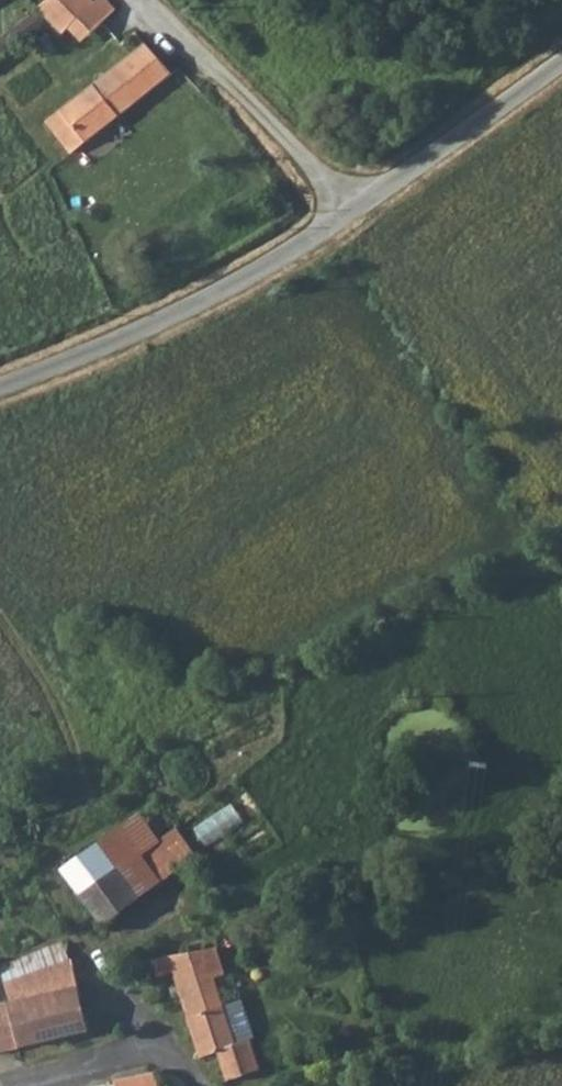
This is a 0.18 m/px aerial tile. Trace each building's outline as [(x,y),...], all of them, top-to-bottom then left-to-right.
[(40,7),(52,20),(65,31),(71,25),(96,1),(95,0),(47,0),(40,7)] [(71,25),(85,40),(117,10),(107,0),(98,0),(96,1),(71,25)] [(146,43),(48,122),(74,153),(172,75),(146,43)] [(57,867),(83,902),(102,929),(139,903),(192,865),(168,830),(154,840),(134,812),(57,867)] [(220,943),(208,946),(203,948),(159,959),(164,975),(178,971),(206,1056),(224,1052),(233,1081),(265,1072),(255,1041),(259,1040),(245,1000),(228,1006),(217,974),(229,970),(220,943)] [(71,964),(67,949),(0,973),(0,981),(3,990),(71,964)] [(88,1034),(71,964),(3,990),(10,1010),(0,1013),(0,1059),(88,1034)] [(161,1072),(118,1082),(119,1085),(164,1085),(161,1072)]
